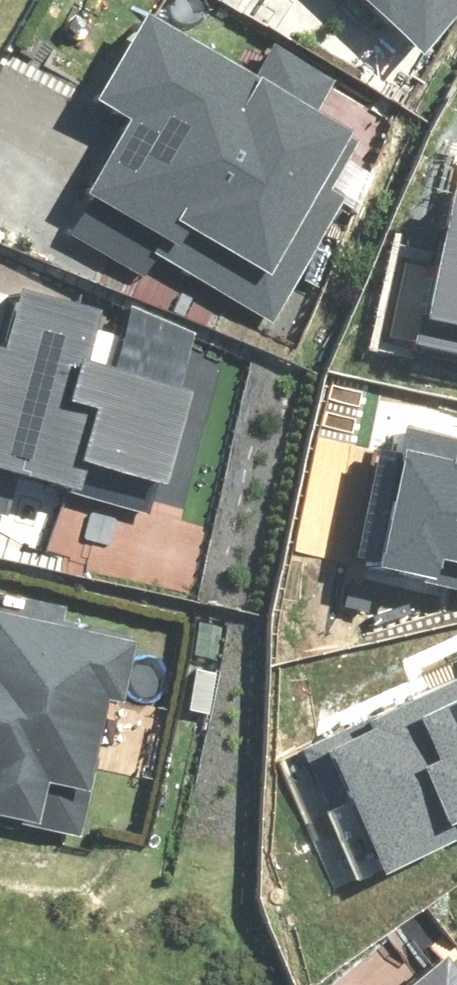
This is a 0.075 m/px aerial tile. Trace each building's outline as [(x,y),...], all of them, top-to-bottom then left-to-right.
[(417,52),(456,9),(456,0),(360,0),(417,52)] [(345,118),(158,12),(107,101),(124,111),(75,198),(272,309),(331,205),(304,190),(345,118)] [(426,339),(456,347),(456,212),(426,339)] [(4,512),(14,469),(142,498),(165,400),(59,376),(73,313),(0,296),(0,511),(4,512)] [(364,552),(456,571),(456,426),(393,413),(364,552)] [(64,840),(86,714),(118,720),(133,638),(0,614),(0,828),(64,840)] [(353,863),(456,816),(456,658),(314,723),(333,764),(312,773),(353,863)] [(447,959),(414,984),(456,984),(456,972),(447,959)]
